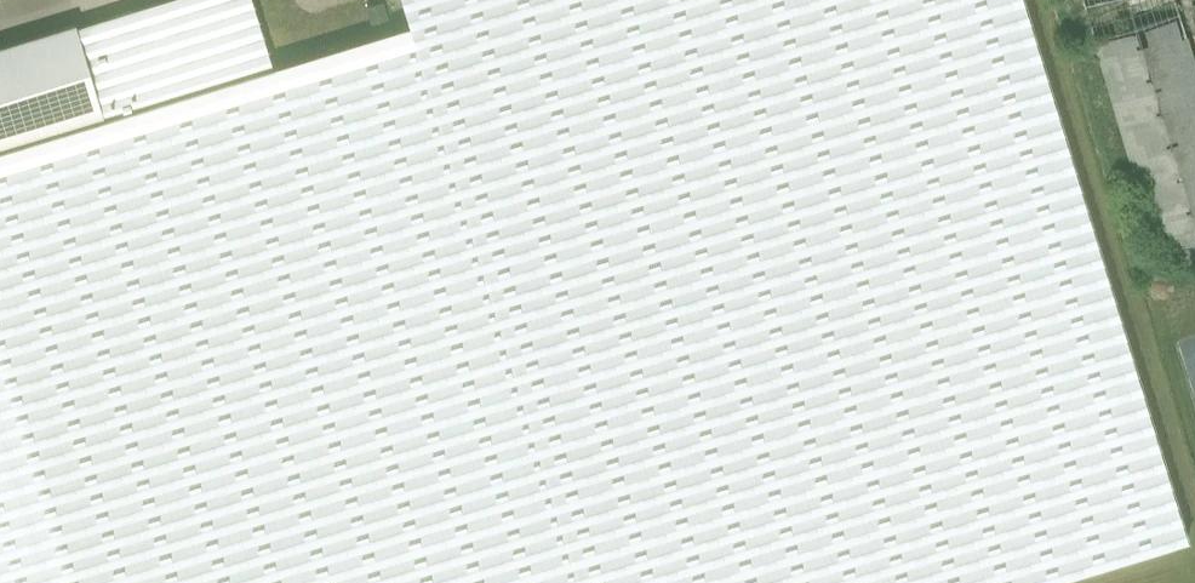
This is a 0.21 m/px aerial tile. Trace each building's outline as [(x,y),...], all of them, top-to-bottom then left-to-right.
[(381,32),(270,66),(251,0),(164,0),(77,26),(76,24),(0,47),(0,582),(1047,582),(1183,542),(1021,0),(407,0),(414,22),(381,32)] [(371,24),(389,18),(384,0),(366,6),(371,24)] [(1174,233),(1184,267),(1194,264),(1194,66),(1176,0),(1083,0),(1154,239),(1174,233)]
